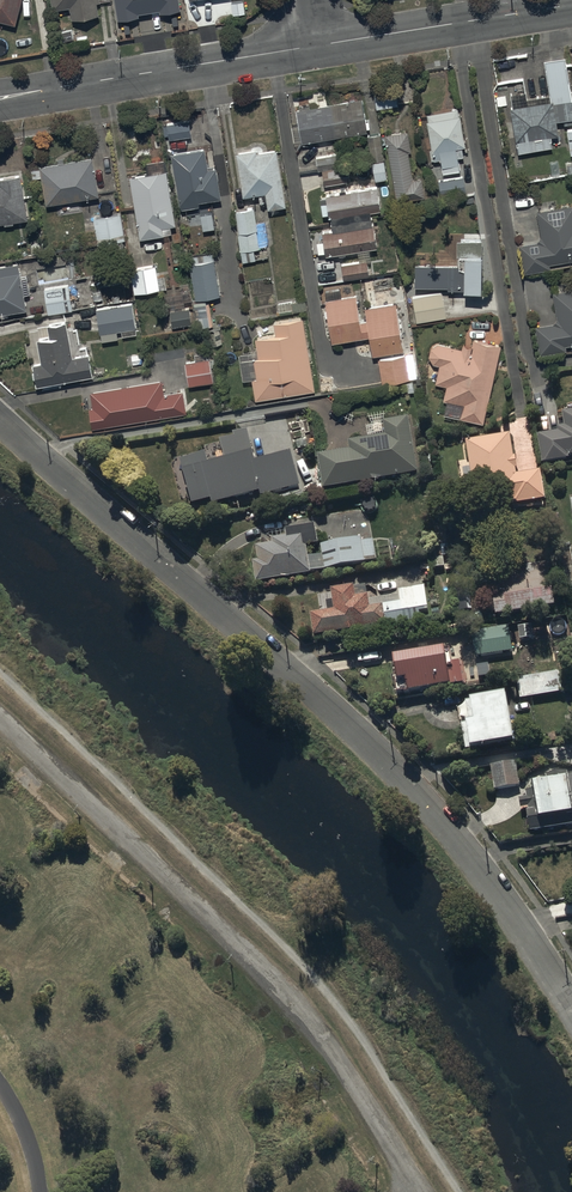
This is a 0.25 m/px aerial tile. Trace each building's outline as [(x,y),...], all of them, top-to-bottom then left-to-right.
[(14,20),(19,0),(0,0),(0,17),(14,20)] [(68,4),(70,16),(98,12),(96,1),(99,1),(99,0),(51,0),(52,7),(68,4)] [(118,23),(139,19),(139,15),(159,12),(160,15),(180,12),(178,0),(114,0),(118,23)] [(508,103),(516,149),(552,142),(550,130),(559,129),(557,115),(571,112),(571,103),(563,53),(544,56),(551,95),(508,103)] [(395,85),(373,88),(375,105),(397,103),(395,85)] [(362,97),(296,106),(300,138),(366,129),(362,97)] [(464,142),(457,105),(426,110),(427,115),(425,115),(431,147),(427,148),(429,158),(439,156),(442,169),(460,166),(458,155),(463,154),(461,143),(464,142)] [(188,117),(167,120),(169,134),(190,131),(188,117)] [(409,129),(385,133),(396,198),(425,193),(422,174),(414,176),(409,146),(412,146),(409,129)] [(379,131),(367,133),(370,157),(371,157),(374,175),(385,173),(379,131)] [(215,162),(208,164),(204,143),(170,149),(180,205),(198,202),(197,198),(221,194),(215,162)] [(266,198),(267,204),(284,201),(277,143),(237,148),(242,192),(260,189),(261,199),(266,198)] [(338,153),(316,156),(317,168),(323,167),(324,181),(349,178),(348,163),(339,164),(338,153)] [(41,175),(46,201),(98,192),(91,154),(37,163),(38,165),(30,167),(31,177),(41,175)] [(166,166),(129,171),(138,233),(170,229),(168,220),(174,219),(166,166)] [(3,219),(3,221),(13,219),(13,217),(26,215),(19,171),(0,174),(0,219),(3,219)] [(466,191),(463,173),(438,177),(441,194),(466,191)] [(331,223),(373,217),(372,211),(381,210),(378,188),(323,197),(327,217),(330,217),(331,223)] [(571,257),(571,204),(537,209),(541,234),(536,239),(518,242),(522,270),(550,266),(549,260),(571,257)] [(253,205),(235,207),(241,258),(254,256),(253,247),(257,246),(254,229),(256,228),(253,205)] [(121,211),(93,215),(97,240),(125,236),(121,211)] [(373,217),(331,223),(332,229),(323,231),(326,254),(359,248),(371,246),(378,245),(373,217)] [(457,259),(414,258),(414,282),(446,282),(446,283),(479,284),(480,235),(457,235),(457,259)] [(210,250),(188,254),(195,296),(218,293),(212,250),(210,250)] [(369,273),(367,258),(341,261),(343,276),(369,273)] [(18,260),(0,262),(0,310),(26,306),(18,260)] [(153,262),(129,266),(134,291),(157,286),(153,262)] [(67,283),(43,286),(47,310),(70,307),(67,283)] [(571,341),(571,286),(552,289),(557,316),(552,320),(534,323),(539,352),(567,346),(566,343),(571,341)] [(442,290),(412,295),(415,318),(445,313),(442,290)] [(356,292),(325,296),(331,339),(368,333),(371,351),(402,347),(395,300),(364,305),(365,316),(360,317),(356,292)] [(183,298),(167,300),(170,323),(190,321),(188,304),(184,305),(183,298)] [(280,311),(305,306),(304,298),(278,302),(280,311)] [(130,301),(95,307),(100,336),(116,333),(115,329),(120,328),(121,333),(135,331),(130,301)] [(252,376),(255,396),(314,387),(303,315),(273,320),(275,332),(255,335),(258,354),(254,355),(257,375),(252,376)] [(37,336),(41,359),(32,360),(37,381),(39,381),(92,371),(88,350),(71,353),(64,318),(47,321),(49,334),(37,336)] [(483,419),(500,342),(471,336),(469,344),(462,342),(461,345),(437,341),(430,345),(429,353),(433,360),(439,361),(435,379),(447,381),(443,398),(447,399),(445,411),(483,419)] [(405,352),(377,356),(381,379),(409,375),(405,352)] [(208,355),(184,359),(188,382),(212,378),(208,355)] [(89,404),(92,424),(185,409),(182,388),(162,391),(160,377),(90,388),(93,404),(89,404)] [(571,453),(571,409),(562,410),(564,424),(556,426),(557,429),(538,432),(542,461),(569,457),(569,453),(571,453)] [(322,487),(417,471),(407,415),(383,420),(385,432),(348,439),(350,448),(317,454),(322,487)] [(300,487),(291,453),(255,462),(247,432),(233,436),(234,439),(220,443),(225,459),(209,464),(206,454),(181,461),(192,506),(211,501),(212,505),(259,492),(260,497),(300,487)] [(510,434),(465,439),(473,500),(502,496),(502,499),(513,497),(514,502),(545,498),(542,469),(517,472),(516,466),(517,466),(516,454),(513,454),(510,434)] [(252,560),(255,580),(311,573),(310,570),(376,561),(373,539),(361,540),(360,537),(320,542),(322,554),(308,555),(307,544),(318,543),(315,524),(285,528),(286,534),(272,536),(273,541),(256,543),(258,559),(252,560)] [(495,614),(555,604),(549,570),(489,580),(495,614)] [(309,612),(313,633),(429,614),(424,585),(398,589),(399,593),(368,598),(366,585),(354,587),(353,584),(329,588),(331,599),(326,600),(328,609),(309,612)] [(507,625),(471,630),(475,655),(511,650),(507,625)] [(444,649),(444,646),(393,654),(396,676),(394,677),(396,691),(449,683),(450,688),(463,685),(459,660),(451,662),(449,649),(444,649)] [(566,670),(516,676),(519,697),(569,691),(566,670)] [(513,740),(506,691),(470,696),(470,700),(466,700),(468,719),(466,719),(466,721),(463,721),(466,746),(513,740)] [(516,759),(493,761),(496,787),(518,785),(516,759)] [(532,781),(532,787),(524,788),(525,795),(520,796),(521,807),(528,806),(528,809),(526,809),(530,831),(571,825),(571,776),(532,781)]
